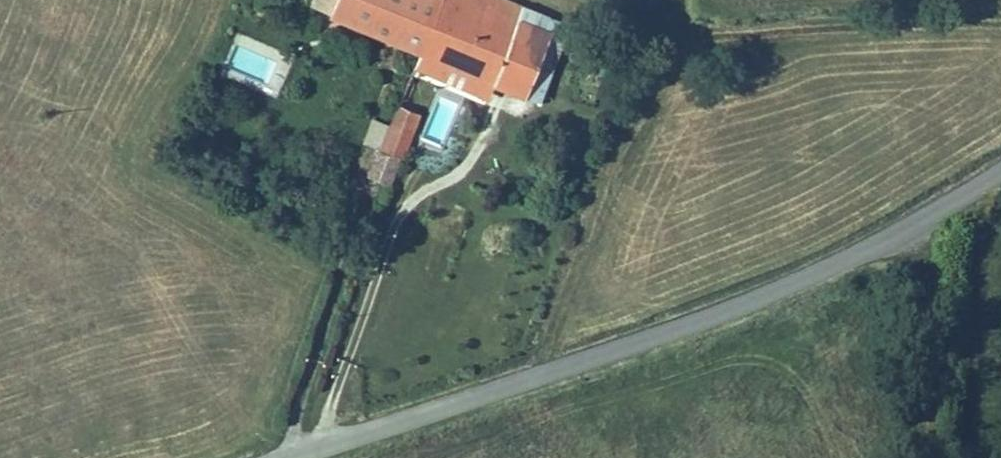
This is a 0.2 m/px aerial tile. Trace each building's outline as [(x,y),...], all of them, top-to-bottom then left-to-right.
[(442,0),(333,0),(328,13),(422,49),(442,0)] [(422,49),(495,77),(538,94),(562,34),(545,28),(550,14),(514,0),(442,0),(422,49)] [(567,21),(550,14),(545,28),(562,34),(567,21)] [(489,92),(495,77),(422,49),(417,64),(489,92)] [(422,112),(397,102),(379,145),(401,154),(404,155),(422,112)] [(401,154),(379,145),(366,175),(388,184),(401,154)]
